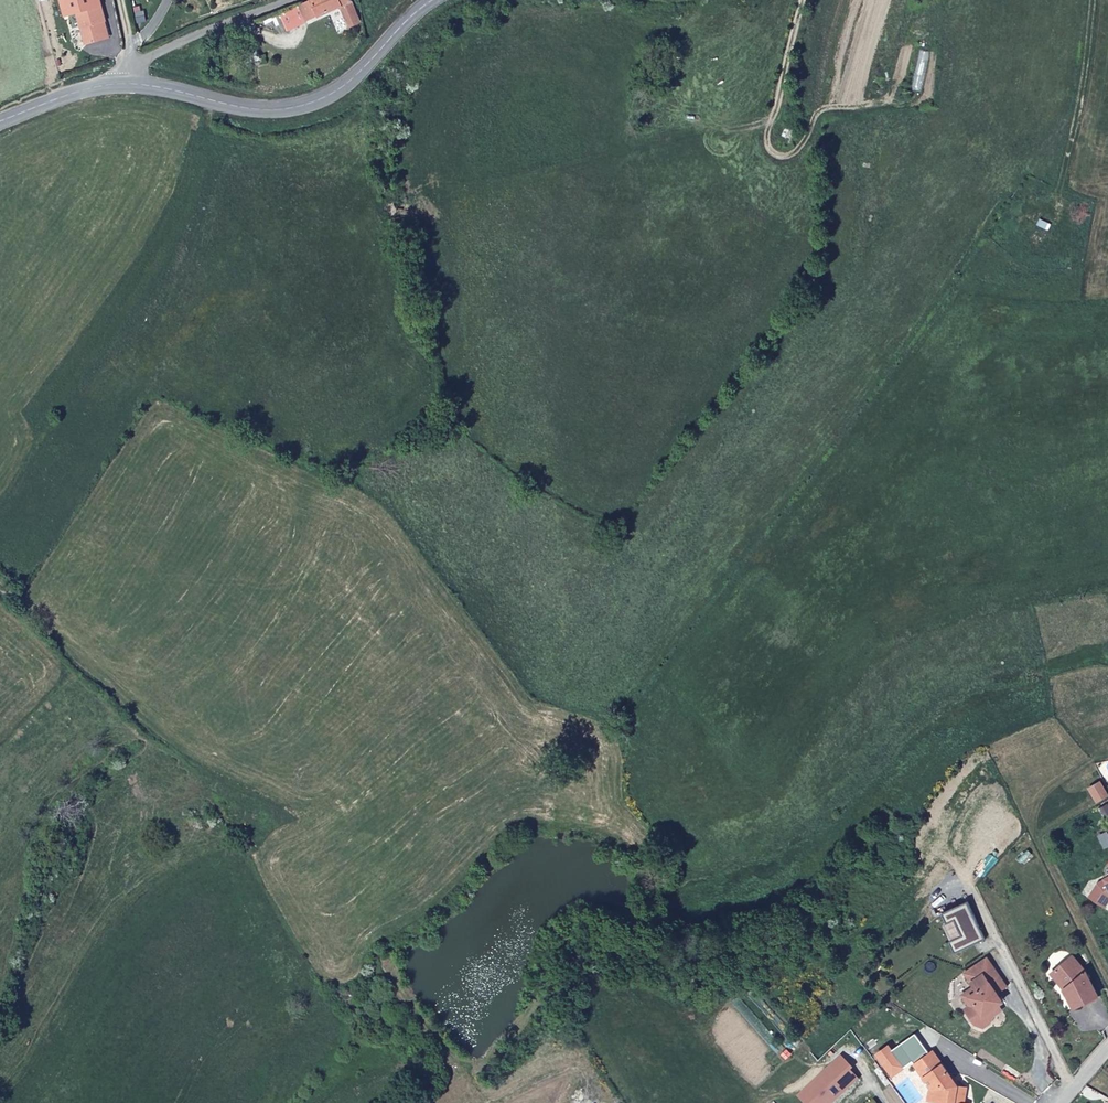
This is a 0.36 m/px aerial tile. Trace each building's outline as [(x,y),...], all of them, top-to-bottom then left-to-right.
[(63,17),(102,6),(100,0),(59,0),(63,17)] [(352,0),(310,0),(300,4),(308,23),(341,9),(345,19),(357,14),(352,0)] [(106,24),(102,8),(77,14),(85,47),(106,42),(102,25),(106,24)] [(361,24),(357,14),(345,19),(349,29),(361,24)] [(1107,793),(1100,781),(1090,788),(1098,800),(1107,793)] [(1098,837),(1105,847),(1107,845),(1107,836),(1105,831),(1098,837)] [(1105,883),(1098,886),(1092,901),(1106,908),(1107,903),(1107,881),(1105,883)] [(967,900),(941,912),(946,922),(954,918),(962,935),(949,941),(954,952),(984,938),(967,900)] [(1100,993),(1085,970),(1073,955),(1054,969),(1065,983),(1075,1007),(1100,993)] [(1002,1001),(996,993),(1007,986),(987,958),(965,973),(971,983),(972,982),(975,985),(971,988),(977,997),(971,1002),(966,1005),(976,1021),(986,1026),(993,1020),(995,1014),(996,1005),(999,1003),(1002,1001)] [(1065,983),(1054,969),(1050,972),(1061,987),(1065,983)] [(977,997),(971,988),(964,992),(971,1002),(977,997)] [(930,1053),(916,1032),(890,1049),(898,1060),(903,1066),(912,1060),(914,1063),(930,1053)] [(887,1045),(876,1054),(886,1068),(898,1060),(890,1049),(887,1045)] [(970,1090),(956,1086),(933,1051),(930,1053),(914,1063),(932,1086),(928,1100),(940,1102),(967,1102),(970,1090)] [(858,1078),(850,1070),(852,1068),(842,1056),(798,1097),(804,1102),(830,1102),(858,1078)] [(903,1066),(898,1060),(886,1068),(891,1075),(903,1066)]
